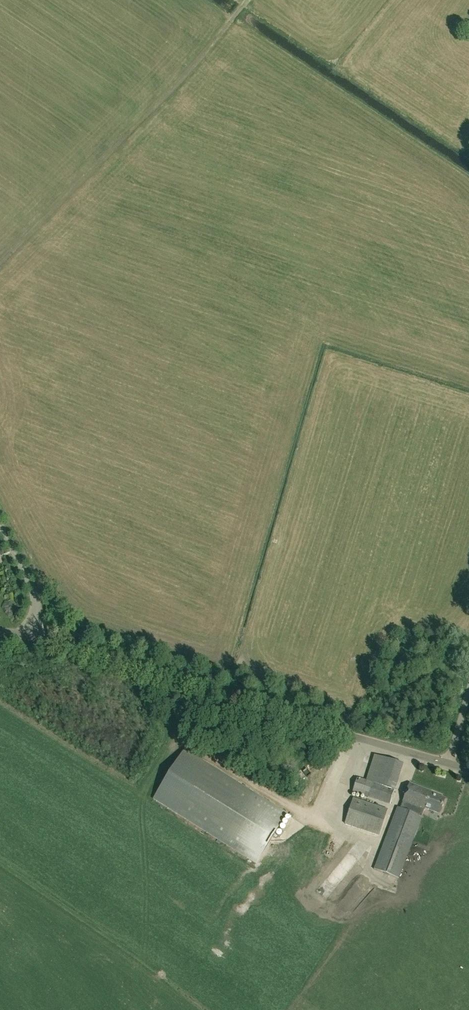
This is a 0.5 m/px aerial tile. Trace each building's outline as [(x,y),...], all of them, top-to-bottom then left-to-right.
[(287,815),(209,765),(185,749),(154,798),(256,864),(287,815)] [(353,792),(390,805),(403,765),(375,756),(367,782),(357,779),(353,792)] [(410,783),(400,809),(422,817),(426,807),(440,813),(446,799),(433,794),(434,792),(410,783)] [(379,835),(387,810),(354,798),(346,823),(379,835)] [(398,879),(422,817),(400,809),(398,808),(374,870),(398,879)] [(335,853),(324,871),(328,874),(339,855),(335,853)] [(352,874),(348,861),(340,864),(343,876),(352,874)] [(347,897),(342,905),(349,909),(354,901),(347,897)]
